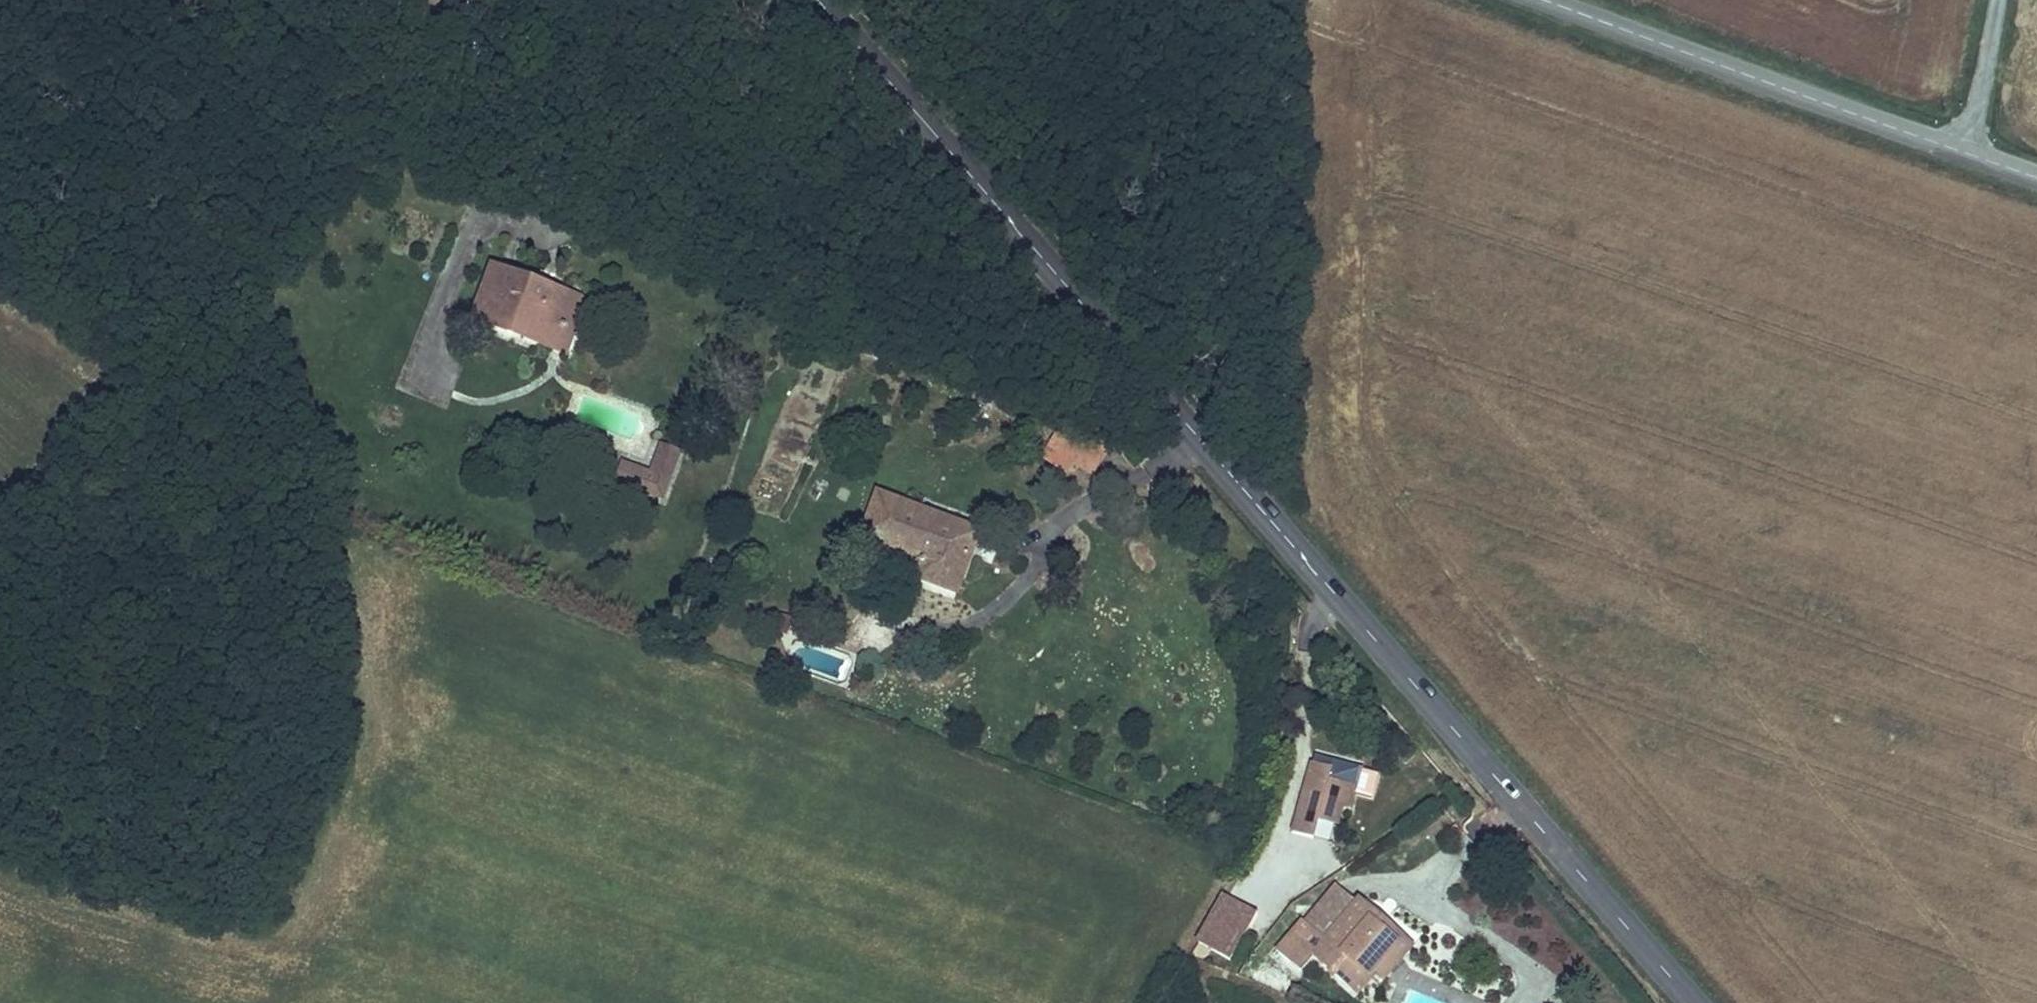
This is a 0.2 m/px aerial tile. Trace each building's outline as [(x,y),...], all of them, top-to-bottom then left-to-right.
[(574,298),(492,267),(474,321),(512,334),(517,323),(559,339),(574,298)] [(564,354),(584,301),(574,298),(559,339),(517,323),(512,334),(564,354)] [(1108,447),(1068,422),(1050,448),(1093,475),(1108,447)] [(670,499),(683,453),(665,448),(657,473),(651,494),(670,499)] [(628,465),(623,485),(651,494),(657,473),(628,465)] [(919,508),(877,493),(860,537),(920,558),(914,577),(958,593),(977,535),(918,512),(919,508)] [(1363,769),(1316,755),(1313,765),(1361,779),(1363,769)] [(1361,779),(1313,765),(1293,834),(1312,839),(1318,820),(1336,825),(1341,808),(1351,811),(1361,779)] [(1354,907),(1332,886),(1302,921),(1324,942),(1354,907)] [(1211,951),(1238,904),(1228,897),(1197,943),(1211,951)] [(1302,921),(1275,952),(1299,972),(1312,956),(1354,992),(1366,976),(1399,937),(1358,902),(1354,907),(1324,942),(1302,921)] [(1257,915),(1238,904),(1211,951),(1231,963),(1257,915)] [(1379,985),(1411,947),(1399,937),(1366,976),(1379,985)] [(1466,956),(1469,948),(1461,944),(1457,952),(1466,956)]
